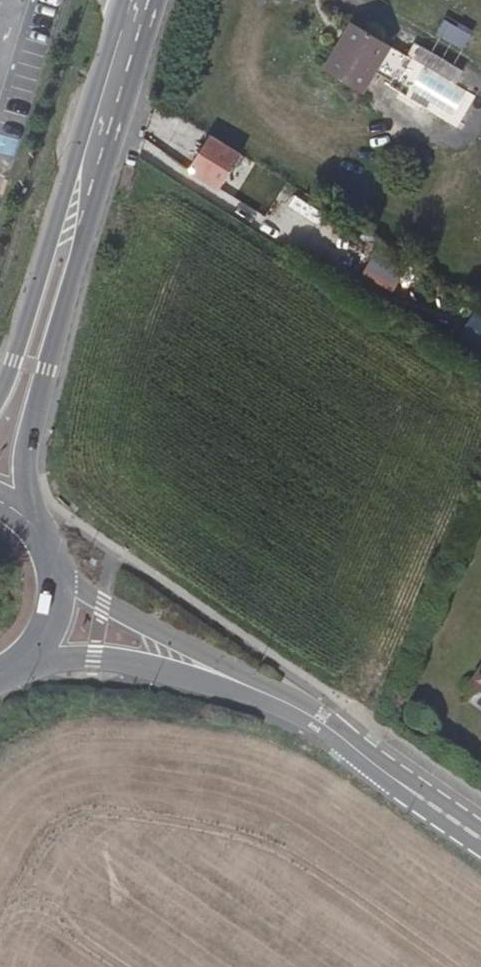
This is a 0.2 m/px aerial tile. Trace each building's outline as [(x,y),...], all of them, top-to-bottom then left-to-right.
[(444,20),(438,35),(465,46),(472,31),(444,20)] [(390,96),(402,50),(356,37),(343,84),(390,96)] [(221,189),(243,153),(211,133),(190,170),(221,189)] [(352,265),(383,276),(392,249),(362,238),(352,265)] [(473,678),(480,684),(480,667),(473,678)]
